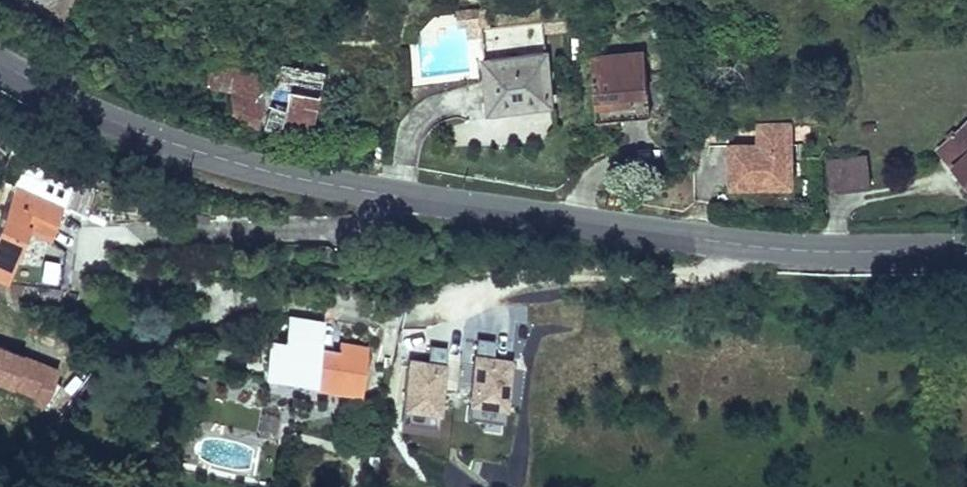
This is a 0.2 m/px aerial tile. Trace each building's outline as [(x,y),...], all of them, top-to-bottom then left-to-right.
[(479,12),(480,28),(491,27),(489,11),(479,12)] [(542,23),(544,33),(557,32),(556,22),(542,23)] [(591,56),(597,119),(651,114),(645,51),(591,56)] [(484,62),(489,110),(551,103),(546,55),(484,62)] [(264,71),(212,61),(211,67),(262,80),(263,77),(264,71)] [(266,124),(270,106),(275,80),(263,77),(262,80),(211,67),(207,84),(234,90),(232,113),(246,117),(245,119),(266,124)] [(286,130),(289,108),(298,109),(320,113),(325,79),(277,72),(275,80),(270,106),(274,106),(271,127),(286,130)] [(289,108),(286,130),(294,131),(298,109),(289,108)] [(956,134),(952,130),(946,136),(950,139),(940,149),(956,166),(960,163),(966,170),(963,174),(966,178),(966,123),(956,134)] [(730,146),(731,185),(791,183),(789,125),(759,126),(759,145),(730,146)] [(827,162),(831,193),(871,188),(867,157),(827,162)] [(7,279),(15,262),(10,260),(25,224),(52,235),(64,208),(87,218),(99,189),(77,179),(75,183),(30,163),(8,184),(0,199),(0,276),(7,279)] [(187,210),(187,222),(208,221),(208,214),(187,210)] [(360,373),(365,342),(337,337),(335,349),(327,348),(329,340),(268,330),(263,362),(309,370),(308,376),(331,380),(333,369),(360,373)] [(504,422),(509,357),(472,355),(468,420),(504,422)] [(399,413),(440,415),(444,362),(403,359),(399,413)]
